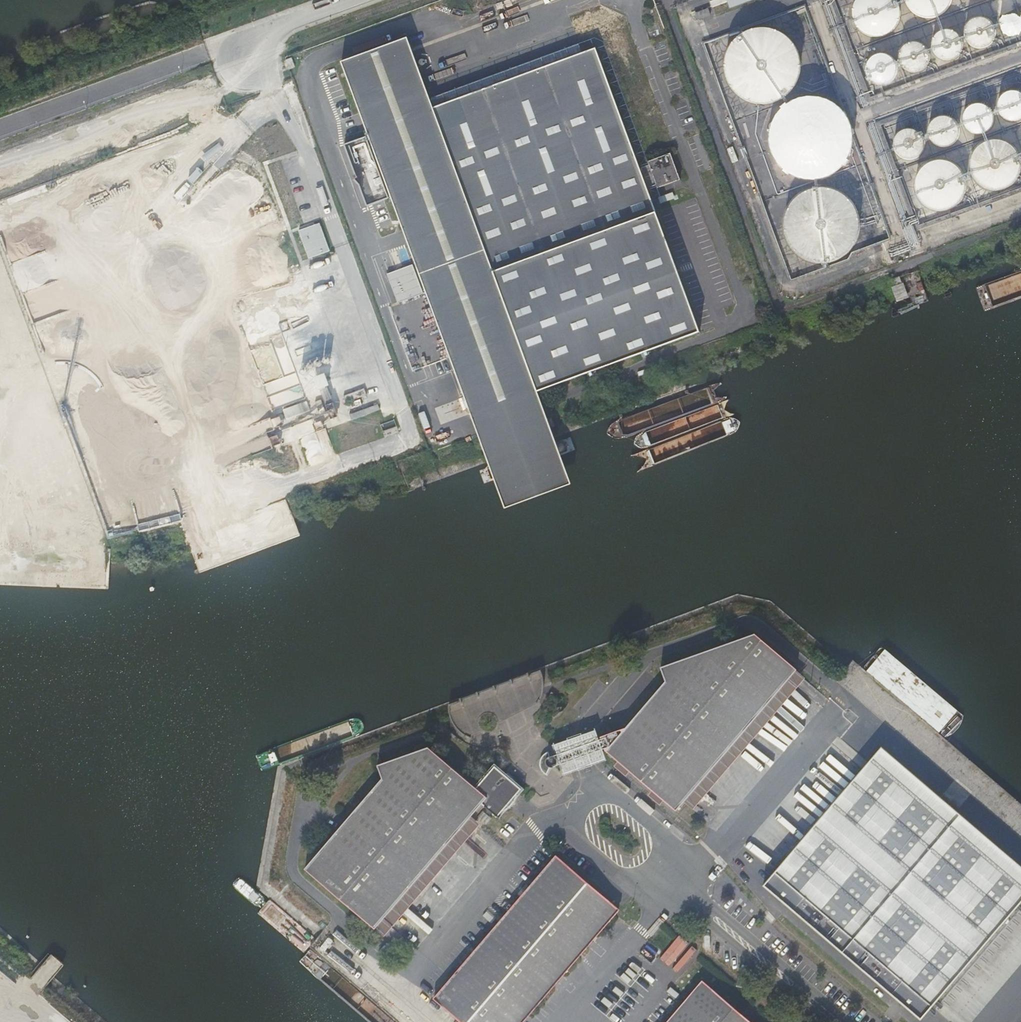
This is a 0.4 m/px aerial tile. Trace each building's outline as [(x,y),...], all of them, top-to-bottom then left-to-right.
[(854,1),(852,4),(851,8),(851,12),(851,16),(852,20),(854,24),(856,27),(859,30),(862,33),(866,34),(870,36),(874,36),(878,36),(882,35),(886,33),(889,31),(892,28),(894,24),(896,21),(897,17),(898,13),(897,9),(896,5),(895,1),(894,0),(854,0),(854,1)] [(904,1),(905,4),(908,8),(911,11),(914,13),(918,15),(922,16),(926,17),(930,16),(934,15),(938,13),(941,11),(944,8),(946,5),(948,1),(948,0),(903,0),(904,1)] [(695,12),(697,19),(705,18),(704,10),(695,12)] [(980,17),(978,17),(977,17),(972,18),(969,19),(966,22),(965,24),(964,26),(963,29),(963,31),(964,36),(965,39),(966,41),(970,44),(975,46),(977,46),(980,46),(982,45),(985,44),(987,43),(989,41),(990,39),(992,37),(992,34),(993,32),(992,29),(991,24),(989,22),(987,20),(985,19),(983,18),(980,17)] [(1012,18),(1010,17),(1009,17),(1006,18),(1004,20),(1002,23),(1002,26),(1003,28),(1005,30),(1007,32),(1008,32),(1011,32),(1013,31),(1015,30),(1017,27),(1017,25),(1017,24),(1016,21),(1014,19),(1012,18)] [(767,27),(760,27),(757,27),(751,28),(745,30),(739,33),(733,37),(731,40),(727,45),(725,51),(723,58),(722,64),(723,71),(724,77),(727,83),(731,88),(735,93),(741,97),(747,100),(753,102),(760,102),(766,102),(773,100),(779,97),(784,94),(789,89),(793,84),(795,78),(797,71),(798,65),(797,58),(796,52),(793,46),(789,40),(785,36),(779,32),(773,29),(767,27)] [(947,28),(945,28),(944,28),(941,29),(939,29),(936,31),(934,32),(932,35),(931,38),(930,40),(930,43),(930,45),(932,50),(935,54),(937,56),(939,57),(945,58),(947,57),(950,57),(952,56),(954,54),(956,52),(957,50),(958,48),(959,45),(959,43),(959,40),(958,36),(956,33),(954,32),(950,29),(947,28)] [(339,60),(343,70),(353,66),(408,45),(405,37),(339,60)] [(915,41),(912,41),(911,41),(908,42),(906,42),(904,44),(902,45),(899,48),(898,51),(897,53),(897,56),(898,61),(899,63),(900,66),(902,67),(907,70),(909,71),(912,71),(915,71),(917,70),(920,69),(922,68),(924,66),(926,61),(927,59),(927,56),(926,51),(925,49),(924,47),(922,45),(920,43),(917,42),(915,41)] [(576,43),(428,97),(432,107),(579,53),(576,43)] [(343,70),(361,120),(428,95),(408,45),(353,66),(343,70)] [(428,95),(361,120),(437,328),(440,334),(472,421),(484,417),(537,397),(535,391),(586,372),(593,369),(638,352),(645,350),(697,331),(644,186),(654,183),(655,187),(678,179),(668,152),(646,160),(647,165),(638,169),(593,48),(579,53),(432,107),(428,97),(428,95)] [(882,53),(879,53),(878,53),(876,54),(873,55),(871,56),(868,59),(866,61),(865,63),(864,68),(864,71),(865,74),(866,76),(867,78),(869,80),(871,82),(874,83),(876,84),(879,84),(884,83),(887,82),(889,80),(891,78),(893,76),(894,74),(894,71),(895,69),(894,63),(893,61),(891,59),(889,57),(887,55),(885,54),(882,53)] [(290,56),(284,59),(288,68),(294,66),(290,56)] [(1011,90),(1010,90),(1007,90),(1004,91),(1002,92),(1000,94),(998,97),(997,99),(996,102),(996,104),(997,109),(998,112),(999,114),(1001,116),(1003,117),(1005,118),(1010,119),(1013,119),(1015,118),(1018,117),(1020,116),(1020,115),(1020,94),(1018,92),(1013,90),(1011,90)] [(816,99),(809,99),(806,99),(800,100),(794,102),(788,105),(782,110),(780,112),(776,117),(774,123),(772,130),(771,136),(772,142),(773,149),(776,155),(780,160),(784,165),(790,169),(796,172),(802,174),(809,174),(815,174),(821,172),(827,169),(833,166),(838,161),(842,156),(844,150),(845,148),(846,143),(847,137),(846,130),(845,124),(842,118),(838,113),(834,108),(828,104),(822,101),(816,99)] [(978,103),(976,102),(974,102),(972,103),(969,104),(967,105),(964,108),(962,110),(961,112),(961,114),(961,117),(961,120),(962,125),(964,127),(966,129),(970,131),(973,132),(975,132),(978,132),(980,131),(985,129),(987,127),(988,125),(989,122),(990,120),(990,117),(990,112),(989,110),(987,108),(983,104),(981,103),(978,103)] [(944,115),(941,115),(940,115),(937,115),(935,116),(933,118),(931,119),(928,122),(927,125),(926,130),(926,132),(927,135),(928,137),(930,139),(934,143),(936,144),(941,145),(944,145),(946,144),(951,141),(952,140),(954,137),(955,135),(956,133),(956,130),(956,128),(955,125),(953,121),(949,117),(946,116),(944,115)] [(909,128),(906,128),(905,128),(900,129),(898,131),(895,133),(892,138),(891,143),(892,145),(892,148),(893,150),(895,152),(899,156),(901,157),(904,157),(906,158),(909,158),(911,157),(914,156),(916,154),(918,153),(919,150),(920,148),(921,146),(921,143),(920,138),(919,136),(918,133),(916,132),(914,130),(912,129),(909,128)] [(998,141),(994,141),(992,141),(988,141),(984,143),(980,145),(976,148),(972,153),(971,157),(969,161),(969,165),(969,169),(970,174),(972,178),(975,181),(978,184),(981,187),(985,189),(989,190),(994,190),(998,190),(1002,189),(1006,187),(1010,185),(1013,182),(1015,178),(1017,174),(1018,170),(1019,166),(1018,161),(1017,157),(1015,153),(1013,150),(1010,147),(1006,144),(1002,142),(998,141)] [(189,177),(198,167),(192,161),(182,171),(189,177)] [(943,161),(938,161),(936,161),(932,161),(928,163),(924,165),(921,168),(917,173),(915,177),(914,181),(913,185),(914,189),(915,194),(916,198),(919,201),(922,204),(925,207),(929,209),(934,210),(938,210),(942,210),(946,209),(950,207),(954,205),(957,202),(960,198),(961,194),(963,190),(963,186),(963,181),(962,177),(960,173),(957,170),(954,167),(951,164),(947,162),(943,161)] [(826,187),(820,187),(817,187),(810,188),(804,190),(798,193),(793,198),(791,200),(787,205),(784,211),(783,217),(782,224),(782,230),(784,237),(787,243),(790,248),(795,253),(800,256),(806,259),(813,261),(819,262),(826,261),(832,260),(838,257),(843,253),(848,249),(852,243),(855,237),(856,231),(857,225),(856,218),(855,212),(852,206),(848,200),(844,196),(839,192),(833,189),(826,187)] [(661,201),(675,199),(674,193),(660,196),(661,201)] [(251,208),(254,215),(271,209),(268,202),(251,208)] [(299,230),(310,259),(332,251),(321,222),(299,230)] [(889,304),(901,299),(898,292),(887,296),(889,304)] [(904,306),(901,299),(889,304),(891,310),(904,306)] [(432,337),(440,334),(437,328),(429,331),(432,337)] [(303,397),(296,370),(273,375),(273,376),(263,379),(269,405),(303,397)] [(321,389),(333,385),(329,372),(317,376),(321,389)] [(313,399),(283,408),(287,419),(305,414),(306,418),(337,409),(330,386),(311,392),(313,399)] [(472,421),(477,435),(526,417),(542,410),(537,397),(484,417),(472,421)] [(526,417),(477,435),(487,463),(489,462),(491,462),(516,453),(523,451),(538,445),(546,443),(553,440),(542,410),(526,417)] [(491,462),(489,462),(502,495),(565,471),(553,440),(546,443),(538,445),(523,451),(516,453),(491,462)] [(247,489),(243,473),(214,480),(217,496),(247,489)] [(595,734),(599,745),(601,745),(603,749),(674,810),(682,800),(795,669),(753,633),(658,666),(663,680),(623,726),(595,734)] [(795,669),(682,800),(686,804),(691,807),(804,676),(795,669)] [(604,760),(599,745),(595,734),(593,729),(552,743),(555,754),(559,763),(562,774),(604,760)] [(303,867),(373,927),(469,815),(480,803),(494,815),(500,809),(501,808),(504,807),(506,806),(510,802),(513,798),(514,794),(519,787),(492,764),(473,786),(426,745),(375,764),(380,777),(303,867)] [(761,884),(918,1018),(1020,900),(1020,867),(880,747),(761,884)] [(557,766),(559,763),(555,754),(554,753),(552,753),(549,754),(548,750),(544,752),(541,753),(538,756),(537,759),(536,762),(537,765),(539,768),(544,773),(549,767),(551,768),(554,767),(557,766)] [(469,815),(373,927),(382,934),(478,823),(469,815)] [(432,997),(462,1021),(519,1021),(616,908),(553,855),(432,997)] [(974,977),(1011,938),(1006,933),(969,973),(974,977)] [(48,952),(38,964),(52,976),(58,970),(63,964),(48,952)] [(52,976),(38,964),(29,975),(43,986),(52,976)] [(43,986),(29,975),(28,976),(41,988),(43,986)] [(699,978),(662,1021),(750,1021),(699,978)]
